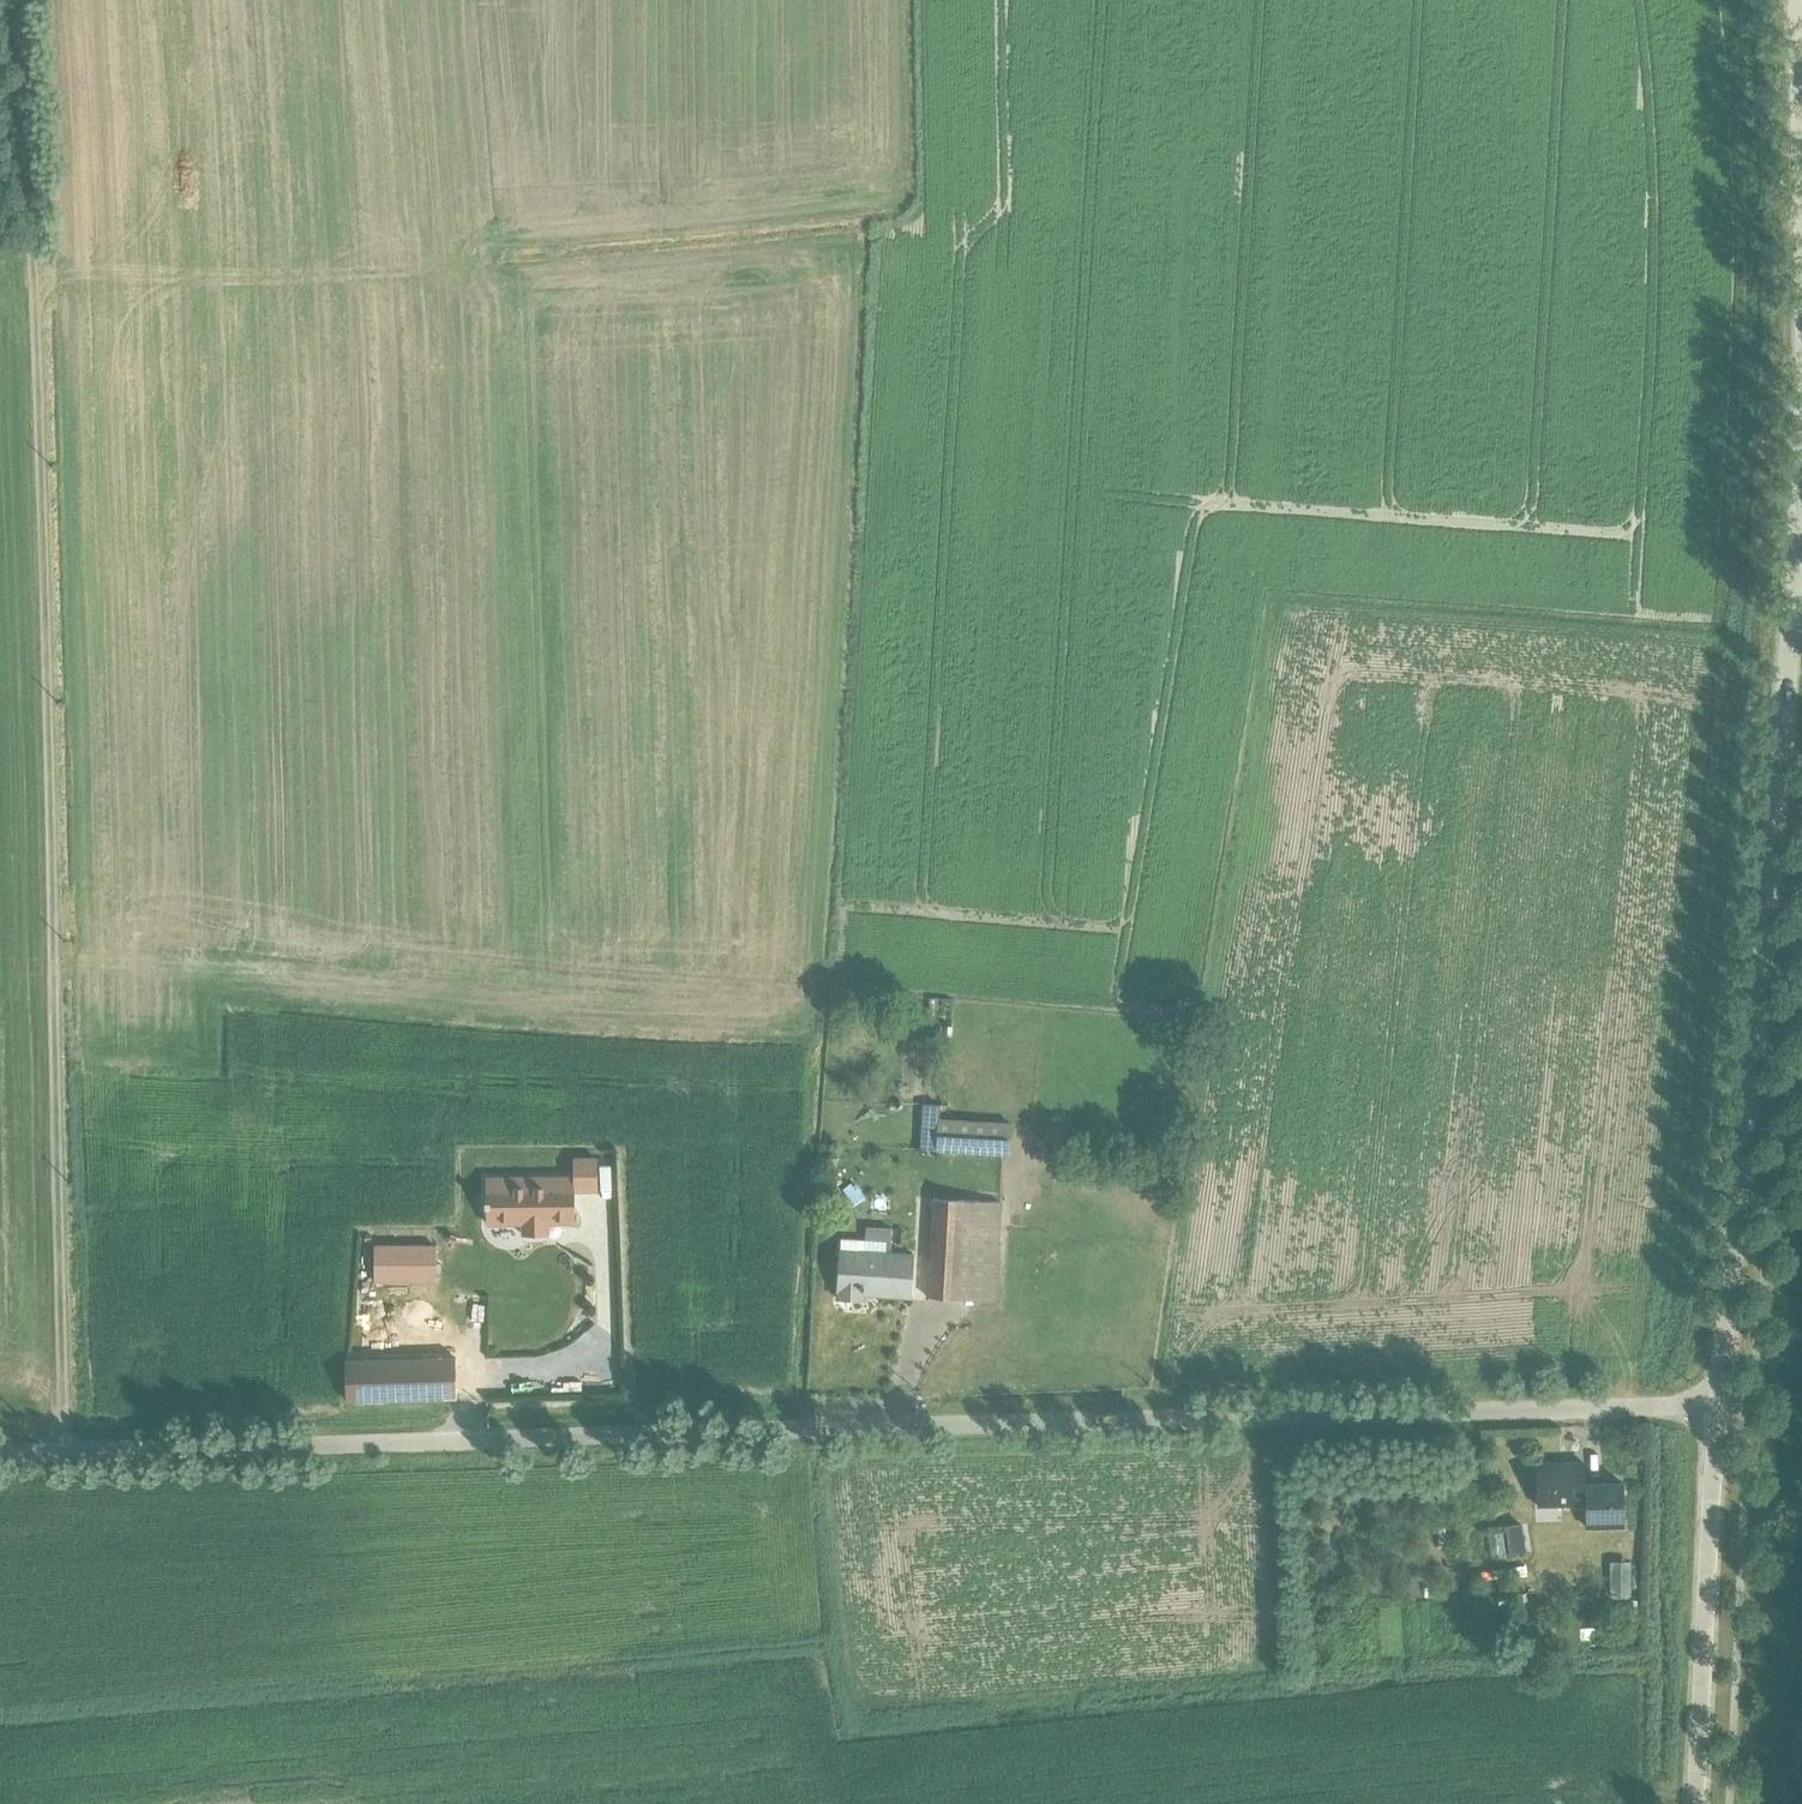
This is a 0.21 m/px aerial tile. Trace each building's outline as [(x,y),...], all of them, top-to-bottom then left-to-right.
[(923,1104),(921,1149),(1010,1154),(1012,1121),(938,1117),(939,1105),(923,1104)] [(573,1176),(487,1175),(487,1225),(522,1225),(522,1234),(550,1234),(550,1224),(575,1224),(576,1192),(597,1192),(597,1156),(573,1156),(573,1176)] [(933,1198),(928,1297),(996,1300),(1003,1202),(933,1198)] [(840,1248),(837,1292),(838,1292),(838,1299),(863,1301),(864,1294),(912,1297),(915,1253),(891,1251),(892,1226),(866,1224),(865,1239),(840,1238),(841,1248),(840,1248)] [(436,1244),(375,1244),(376,1281),(436,1281),(436,1244)] [(349,1351),(347,1391),(457,1398),(460,1358),(349,1351)] [(1585,1463),(1536,1464),(1537,1504),(1586,1503),(1586,1526),(1624,1525),(1623,1483),(1586,1484),(1585,1463)] [(1522,1522),(1505,1524),(1510,1556),(1526,1553),(1522,1522)] [(1630,1560),(1611,1560),(1610,1597),(1630,1597),(1630,1560)]
